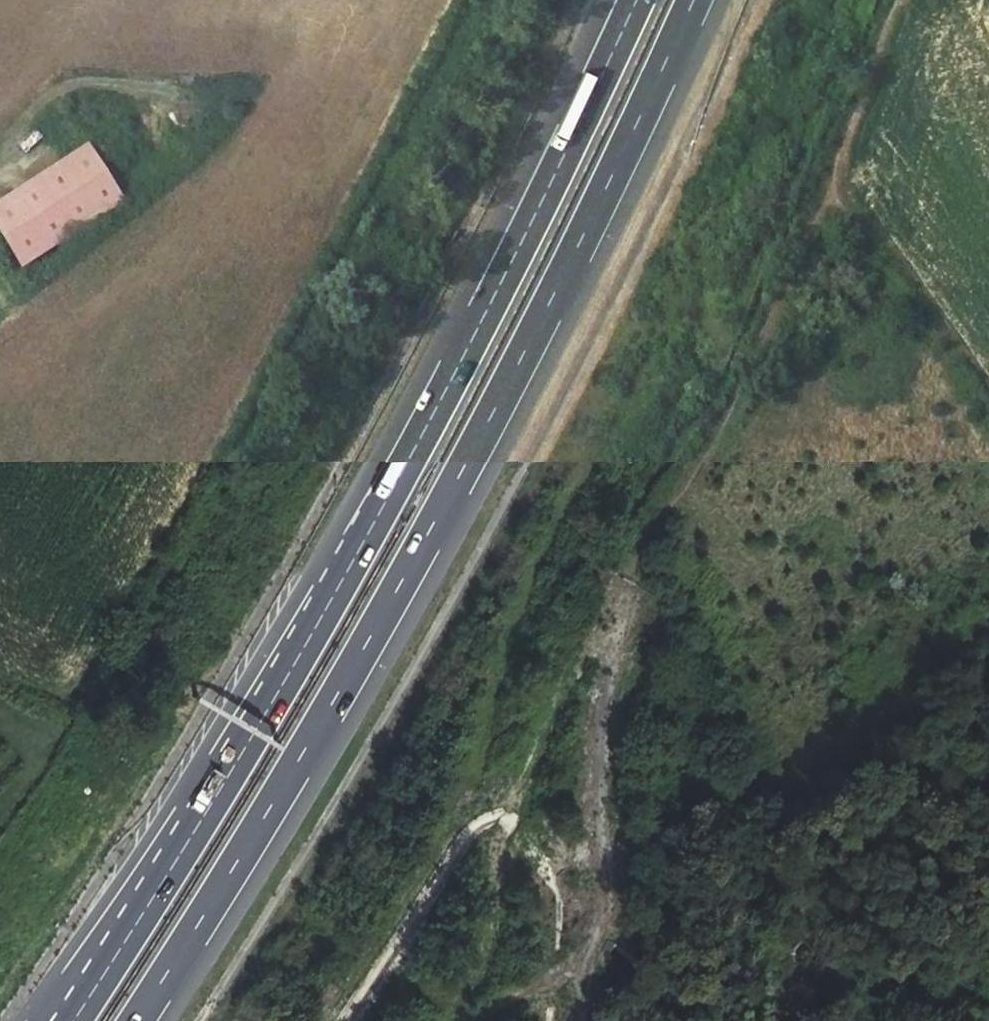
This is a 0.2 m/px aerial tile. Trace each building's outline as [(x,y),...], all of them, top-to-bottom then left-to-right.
[(0,201),(0,234),(21,266),(122,201),(86,145),(0,201)]
